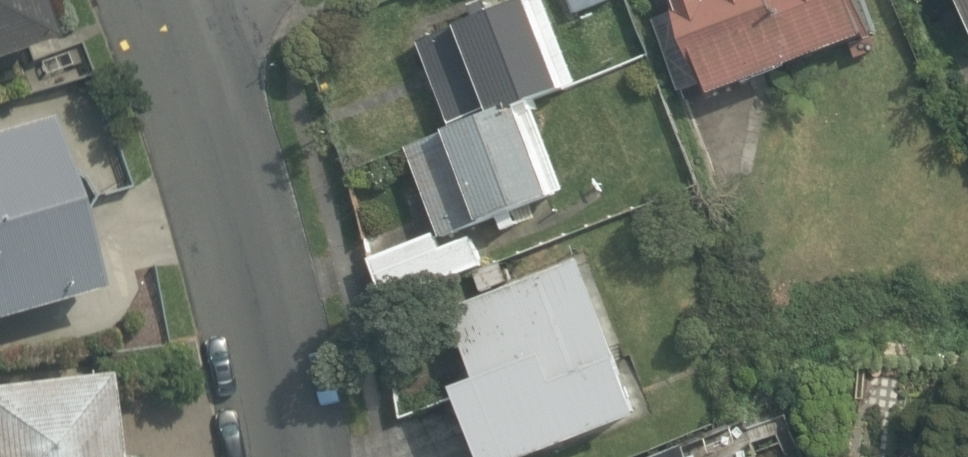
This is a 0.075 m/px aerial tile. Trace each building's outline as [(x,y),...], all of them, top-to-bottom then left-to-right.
[(34,44),(18,0),(0,0),(0,56),(34,44)] [(540,0),(483,0),(419,23),(454,121),(397,141),(432,238),(561,192),(528,99),(570,84),(540,0)] [(860,0),(671,0),(704,84),(868,21),(860,0)] [(959,34),(967,31),(967,0),(946,0),(959,34)] [(41,121),(0,131),(0,307),(84,286),(41,121)] [(443,304),(465,359),(443,368),(479,456),(505,456),(641,402),(578,249),(443,304)] [(88,372),(0,383),(0,456),(99,456),(88,372)]
